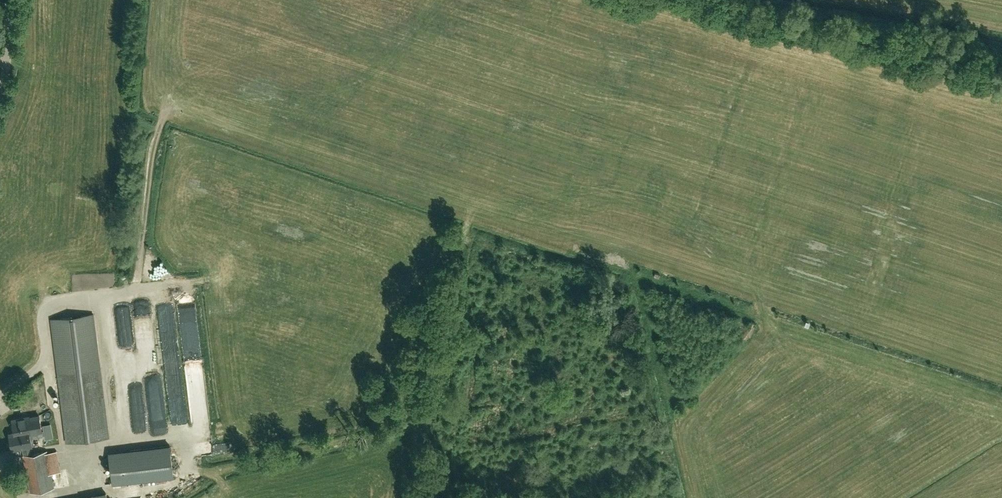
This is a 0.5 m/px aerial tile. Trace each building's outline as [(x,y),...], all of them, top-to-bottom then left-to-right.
[(172,258),(172,241),(164,242),(164,259),(172,258)] [(148,327),(131,328),(135,379),(148,378),(145,337),(152,337),(153,355),(157,354),(157,350),(162,350),(158,300),(146,301),(148,327)] [(109,437),(100,366),(94,314),(51,320),(58,372),(67,443),(109,437)] [(12,424),(11,425),(12,430),(14,431),(15,432),(29,430),(31,429),(32,437),(43,435),(42,431),(39,416),(25,418),(25,417),(12,420),(13,423),(12,424)] [(32,445),(30,435),(29,430),(15,432),(10,433),(13,449),(23,447),(24,456),(23,456),(30,492),(54,487),(47,451),(33,454),(31,445),(32,445)] [(110,461),(113,485),(173,477),(171,454),(110,461)]
